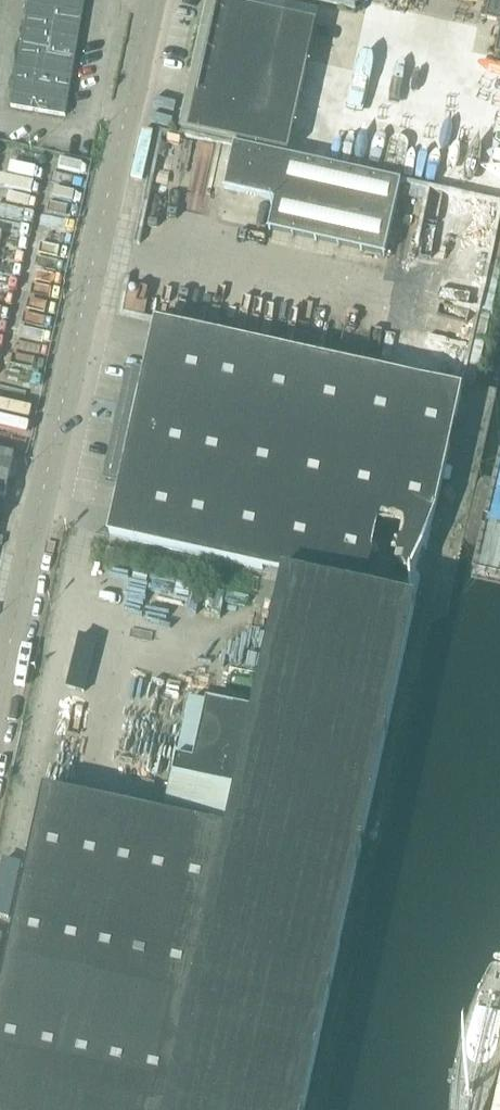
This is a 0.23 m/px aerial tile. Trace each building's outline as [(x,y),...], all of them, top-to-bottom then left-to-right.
[(17,69),(10,109),(65,118),(85,0),(29,0),(17,69)] [(235,142),(288,154),(300,100),(301,100),(318,25),(317,24),(317,23),(208,0),(207,0),(178,130),(235,142)] [(355,9),(357,0),(311,0),(355,9)] [(485,19),(499,22),(499,0),(489,0),(485,19)] [(269,231),(385,256),(401,183),(234,145),(224,190),(275,201),(269,231)] [(450,444),(461,391),(156,324),(145,377),(128,373),(104,480),(121,484),(110,536),(285,575),(255,713),(208,702),(190,780),(237,790),(228,831),(45,791),(0,995),(0,1109),(304,1109),(359,858),(421,576),(450,444)] [(5,498),(15,456),(0,453),(0,497),(5,498)]
